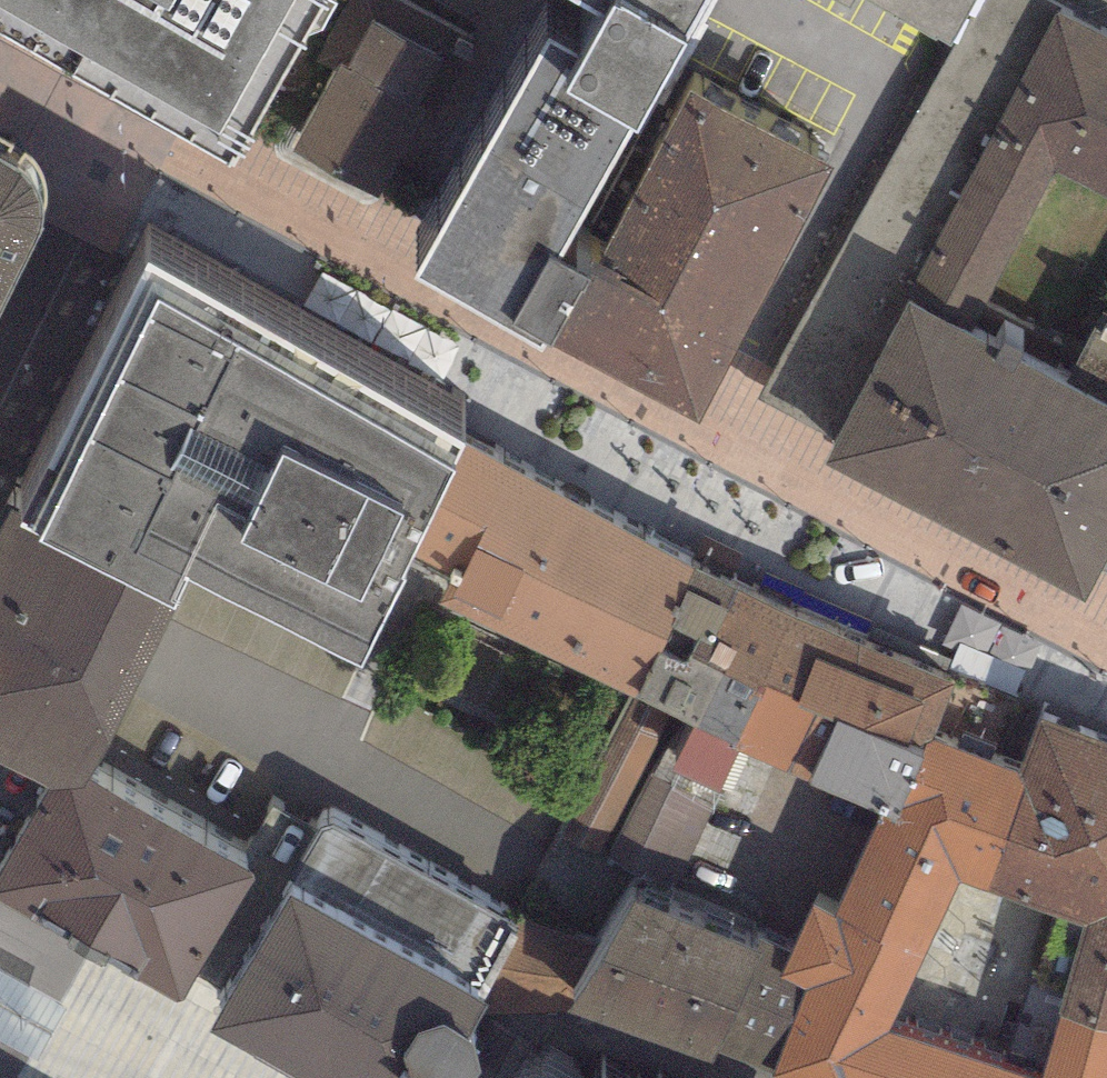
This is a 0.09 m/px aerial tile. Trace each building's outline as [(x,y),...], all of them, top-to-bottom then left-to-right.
[(234,164),(323,8),(310,0),(0,0),(0,32),(234,164)] [(396,0),(350,0),(317,60),(335,69),(291,150),(381,199),(469,39),(396,0)] [(608,19),(585,60),(567,93),(632,128),(639,133),(714,0),(575,0),(608,19)] [(847,9),(853,0),(831,0),(847,9)] [(949,45),(974,0),(870,0),(949,45)] [(910,303),(824,464),(1083,601),(1106,556),(1106,313),(1104,311),(1065,384),(969,334),(1053,173),(1106,201),(1106,41),(1058,16),(910,303)] [(585,60),(550,41),(417,280),(542,349),(546,342),(552,345),(589,280),(557,263),(632,128),(567,93),(585,60)] [(552,345),(699,422),(835,168),(690,90),(589,280),(552,345)] [(0,138),(0,307),(47,212),(45,188),(29,155),(0,138)] [(466,447),(146,262),(23,516),(18,527),(42,537),(39,541),(175,611),(188,580),(362,666),(407,581),(401,579),(414,557),(466,447)] [(455,581),(439,603),(633,700),(695,569),(466,447),(414,557),(455,581)] [(175,611),(39,541),(42,537),(18,527),(23,516),(11,509),(0,531),(0,765),(46,788),(85,790),(89,780),(175,611)] [(719,581),(695,569),(633,700),(693,729),(733,747),(795,616),(798,611),(722,575),(719,581)] [(795,616),(733,747),(738,750),(809,784),(867,647),(795,616)] [(956,681),(867,647),(809,784),(880,815),(899,822),(932,740),(956,681)] [(880,815),(835,915),(924,959),(957,881),(988,892),(1029,779),(1017,775),(1041,720),(956,681),(932,740),(899,822),(880,815)] [(660,738),(624,720),(564,840),(600,857),(660,738)] [(1041,720),(1017,775),(1029,779),(988,892),(1084,922),(1060,1017),(1106,1031),(1106,744),(1041,720)] [(720,792),(738,750),(733,747),(693,729),(673,770),(720,792)] [(714,811),(647,777),(605,860),(671,894),(714,811)] [(255,877),(89,780),(85,790),(46,788),(0,874),(0,899),(182,1002),(255,877)] [(488,1006),(484,1004),(522,934),(516,931),(330,828),(322,831),(288,894),(212,1031),(295,1077),(480,1077),(483,1073),(467,1041),(483,1015),(488,1006)] [(755,953),(631,901),(603,948),(565,1015),(714,1064),(720,1050),(762,956),(755,953)] [(924,959),(835,915),(813,906),(789,954),(781,973),(811,986),(773,1073),(772,1077),(874,1077),(892,1034),(924,959)] [(603,948),(523,921),(516,931),(522,934),(484,1004),(488,1006),(483,1015),(565,1015),(603,948)] [(760,942),(755,953),(762,956),(720,1050),(773,1073),(811,986),(781,973),(789,954),(760,942)] [(41,1051),(71,998),(0,959),(0,1028),(41,1051)] [(1060,1017),(1041,1077),(1106,1077),(1106,1031),(1060,1017)] [(892,1034),(874,1077),(1037,1077),(892,1034)] [(548,1051),(536,1074),(533,1077),(596,1077),(548,1051)]
